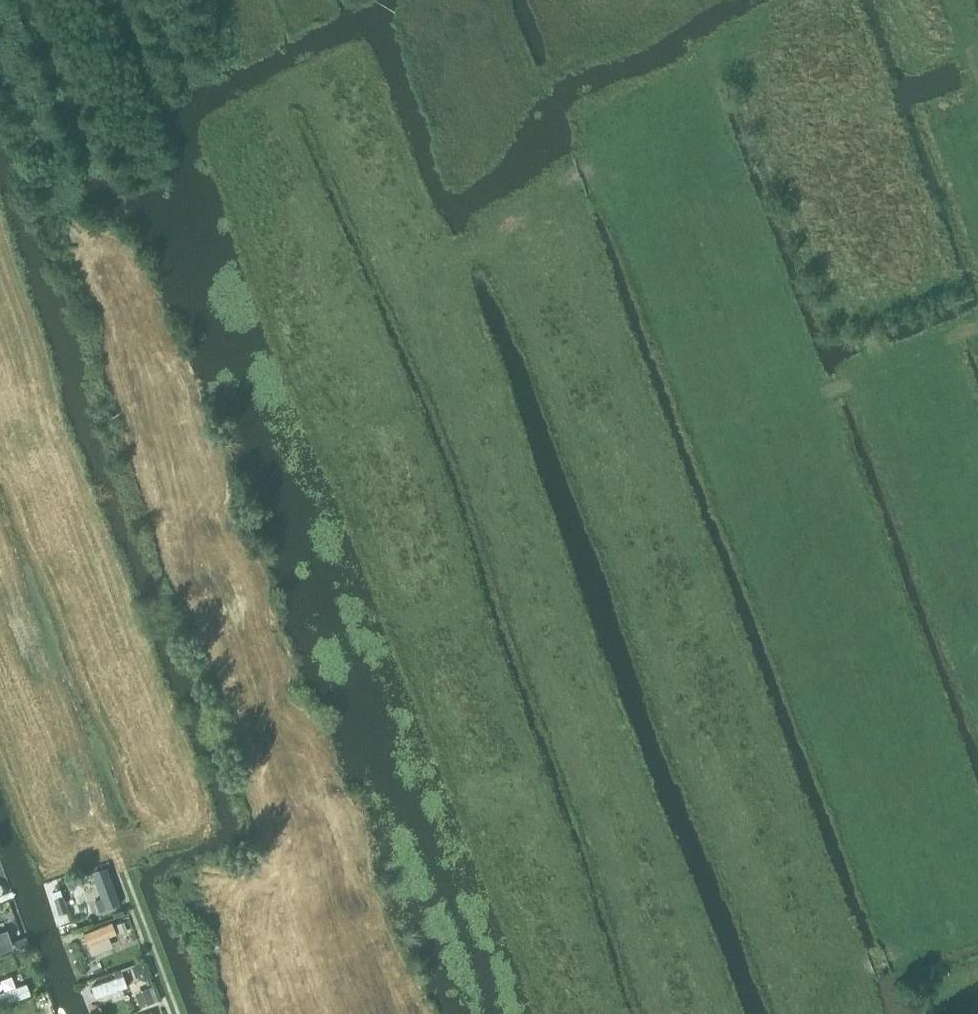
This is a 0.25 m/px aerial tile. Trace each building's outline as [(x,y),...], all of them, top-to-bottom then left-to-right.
[(108,867),(94,872),(107,910),(122,905),(108,867)] [(67,910),(63,896),(55,899),(59,913),(67,910)] [(83,932),(87,942),(117,932),(113,921),(83,932)] [(0,930),(0,953),(11,949),(4,928),(0,930)] [(90,985),(94,997),(126,985),(122,973),(90,985)] [(0,991),(0,1005),(32,993),(28,981),(0,991)] [(154,989),(137,995),(141,1006),(158,999),(154,989)]
